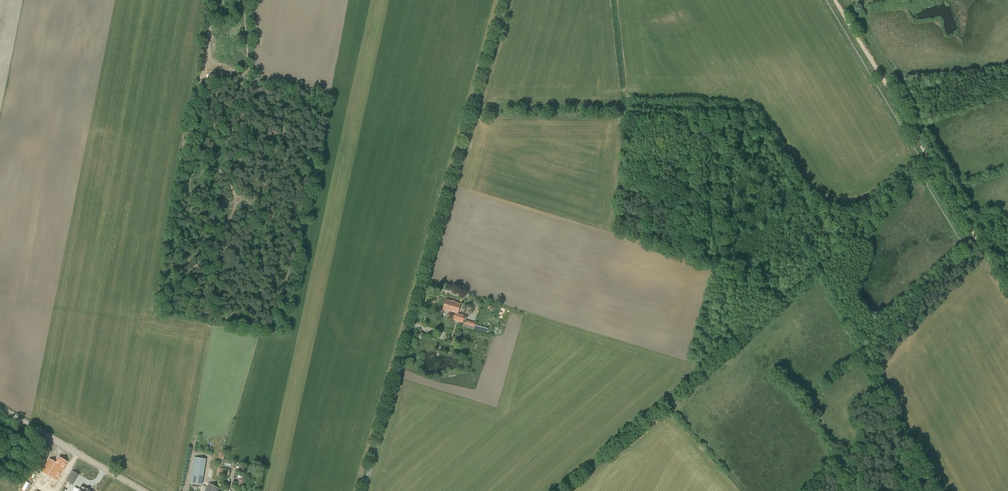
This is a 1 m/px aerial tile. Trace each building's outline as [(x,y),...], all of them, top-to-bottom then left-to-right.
[(473,295),(471,303),(483,306),(485,299),(473,295)] [(442,310),(449,312),(447,319),(462,323),(464,315),(458,313),(460,303),(446,299),(442,310)] [(487,333),(488,329),(475,325),(475,323),(465,320),(463,327),(487,333)] [(49,459),(45,465),(52,469),(54,466),(62,471),(63,469),(67,462),(59,457),(56,462),(49,459)] [(202,485),(206,459),(194,458),(190,483),(190,486),(199,487),(199,485),(202,485)] [(45,465),(42,472),(56,480),(62,471),(54,466),(52,469),(45,465)] [(91,481),(96,472),(82,465),(77,474),(91,481)] [(221,475),(229,477),(230,470),(229,469),(225,469),(222,468),(221,475)]
